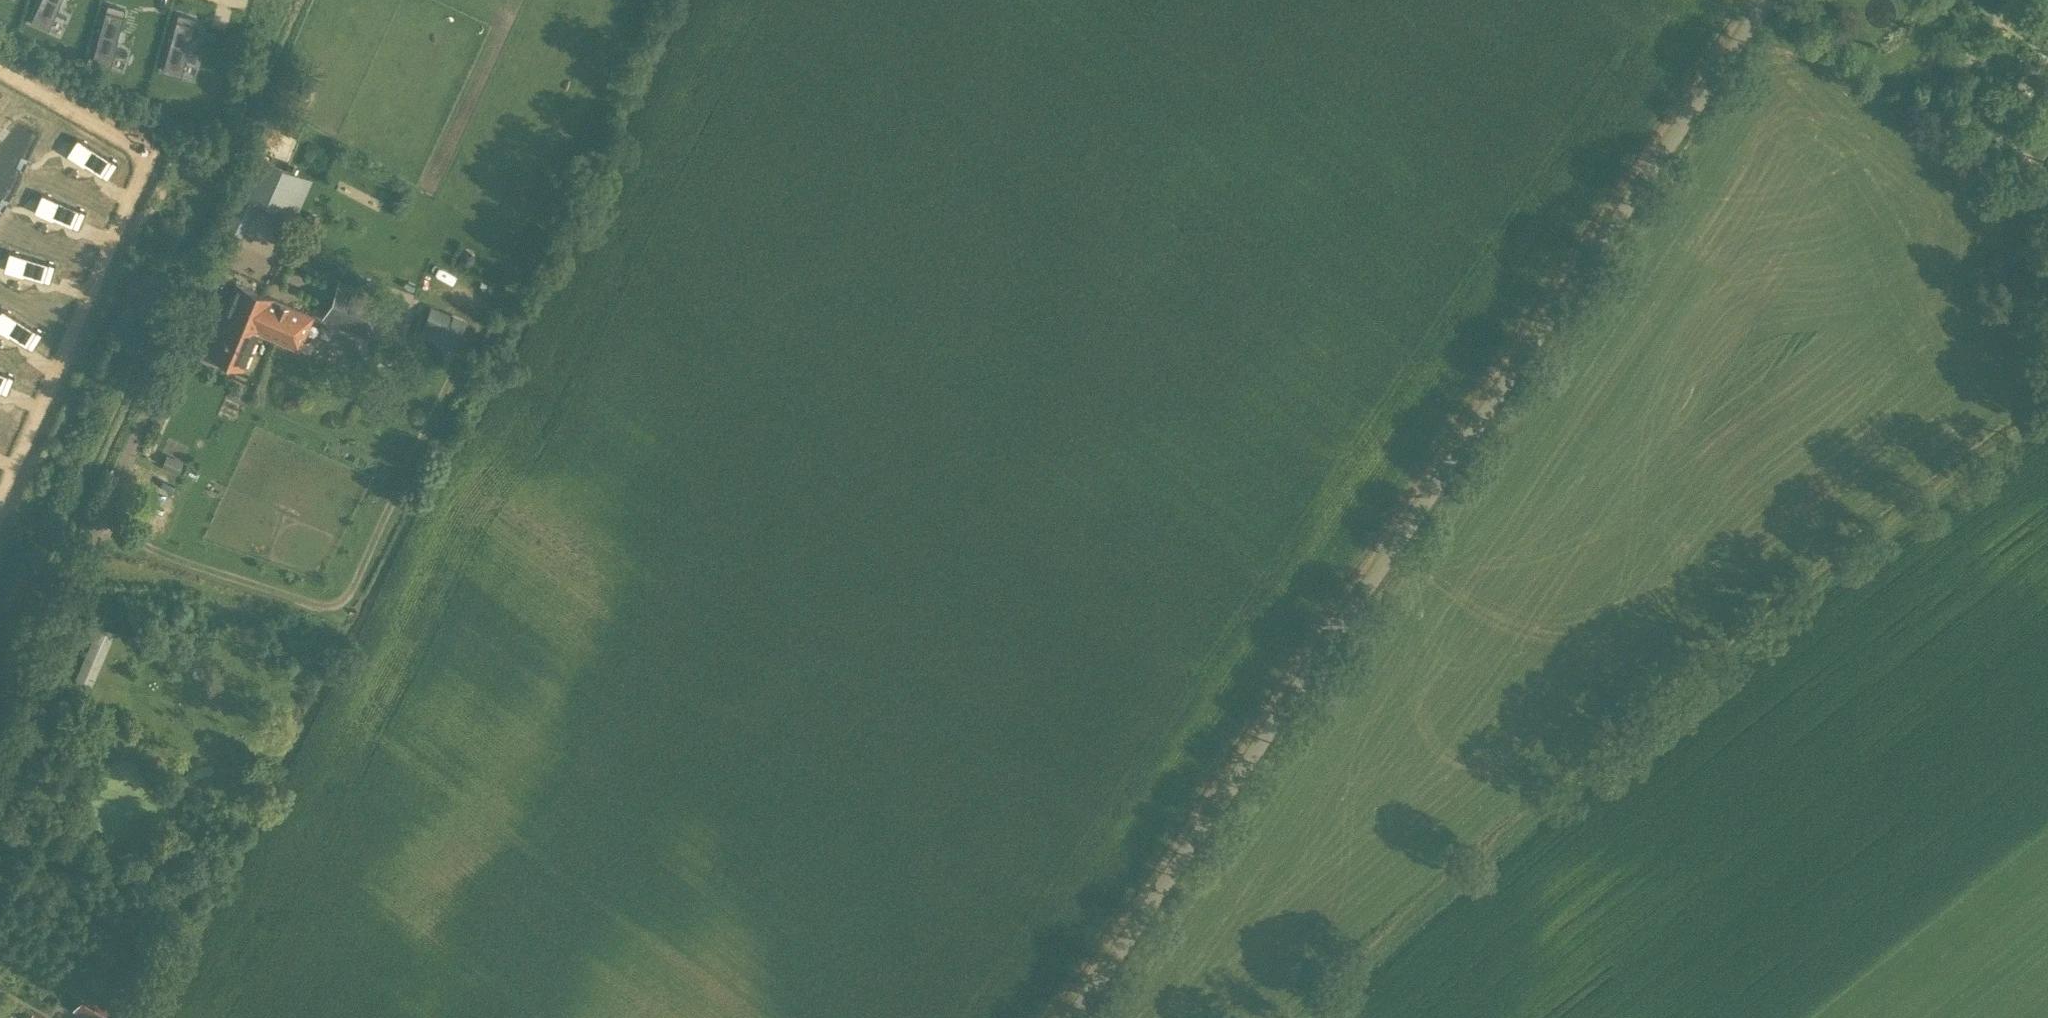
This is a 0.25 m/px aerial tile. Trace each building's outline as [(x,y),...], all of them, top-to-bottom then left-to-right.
[(31,18),(49,26),(59,3),(58,3),(59,0),(39,0),(31,18)] [(105,10),(91,58),(110,63),(117,39),(116,39),(123,15),(125,8),(107,3),(105,10)] [(175,19),(162,67),(181,72),(188,48),(187,48),(193,24),(195,17),(177,12),(175,19)] [(116,163),(76,136),(65,153),(82,164),(83,163),(106,178),(116,163)] [(312,179),(307,177),(254,154),(223,227),(240,234),(242,235),(258,198),(292,213),(297,215),(312,179)] [(85,211),(40,191),(32,209),(52,218),(52,216),(77,227),(85,211)] [(54,263),(8,248),(2,267),(22,273),(23,272),(49,280),(54,263)] [(339,278),(322,318),(372,337),(389,298),(339,278)] [(258,332),(299,349),(313,314),(235,282),(206,352),(243,367),(258,332)] [(429,305),(418,332),(453,348),(465,321),(429,305)] [(0,306),(0,329),(7,333),(8,332),(31,347),(41,332),(0,306)] [(0,370),(0,389),(6,392),(13,375),(0,370)] [(71,684),(89,691),(115,629),(98,622),(71,684)] [(87,981),(73,1008),(92,1017),(106,1017),(118,998),(87,981)]
